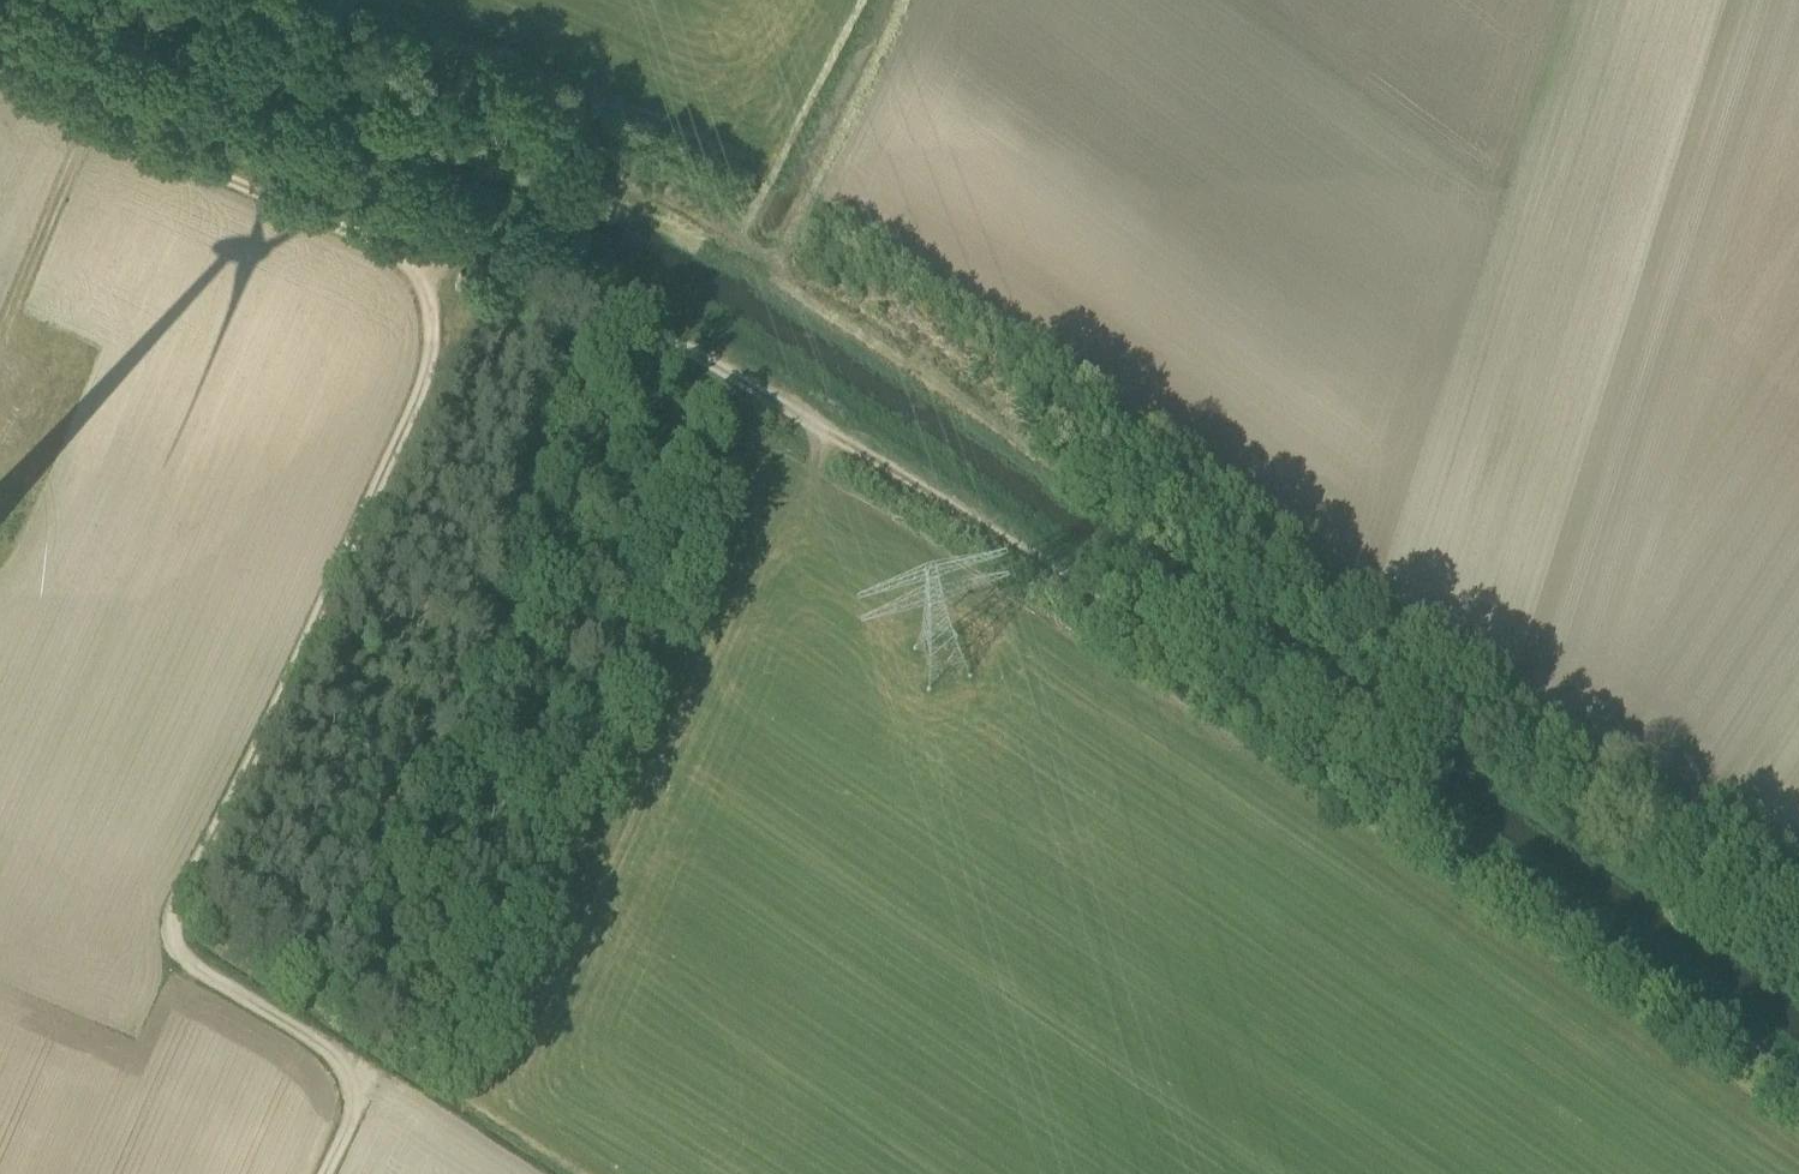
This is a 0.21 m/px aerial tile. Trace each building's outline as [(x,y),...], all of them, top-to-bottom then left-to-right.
[(469,289),(474,276),(473,276),(461,270),(455,284),(467,289),(469,289)]
